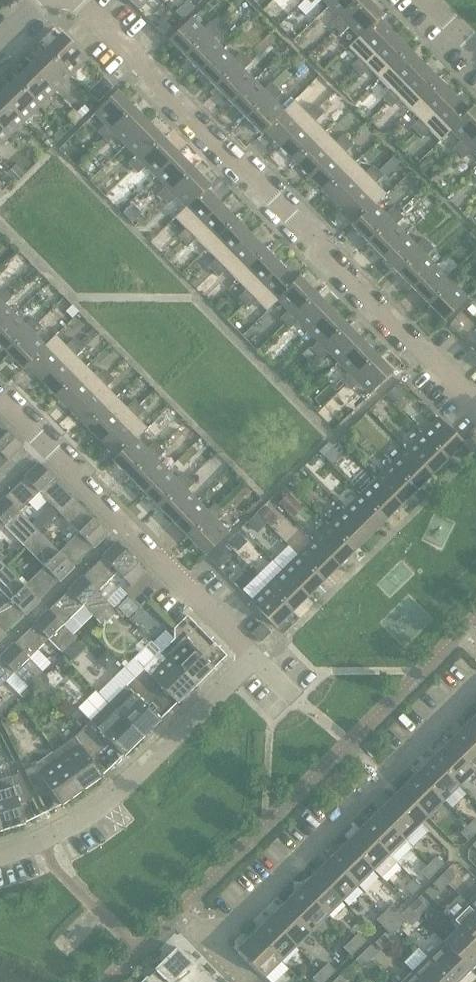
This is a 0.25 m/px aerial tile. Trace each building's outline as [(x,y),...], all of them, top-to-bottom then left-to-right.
[(139,10),(149,0),(130,0),(139,10)] [(330,7),(340,17),(333,25),(337,30),(367,0),(337,0),(330,7)] [(337,30),(342,35),(350,27),(360,38),(380,19),(384,16),(368,0),(367,0),(337,30)] [(188,1),(177,13),(183,20),(195,8),(188,1)] [(170,41),(186,57),(216,27),(212,22),(204,30),(193,18),(170,41)] [(352,67),(357,71),(395,34),(380,19),(360,38),(349,48),(360,59),(352,67)] [(166,22),(158,30),(165,37),(173,29),(166,22)] [(216,27),(186,57),(201,73),(224,50),(214,39),(221,32),(216,27)] [(395,34),(357,71),(362,76),(370,69),(380,79),(410,50),(395,34)] [(62,35),(46,51),(71,77),(88,61),(62,35)] [(224,50),(201,73),(216,88),(247,58),(242,53),(234,60),(224,50)] [(410,50),(380,79),(390,90),(383,97),(388,102),(425,65),(410,50)] [(46,51),(31,66),(56,92),(71,77),(46,51)] [(247,58),(216,88),(231,103),(254,81),(244,70),(251,63),(247,58)] [(425,65),(388,102),(392,107),(400,100),(410,110),(440,80),(425,65)] [(31,66),(15,81),(41,107),(56,92),(31,66)] [(285,71),(272,84),(277,89),(290,75),(285,71)] [(104,78),(98,84),(99,85),(107,93),(113,87),(104,78)] [(440,80),(410,110),(421,121),(413,128),(418,133),(455,96),(440,80)] [(0,96),(25,122),(41,107),(15,81),(0,96)] [(254,81),(231,103),(246,119),(277,89),(272,84),(265,91),(254,81)] [(277,89),(246,119),(262,135),(266,131),(265,131),(285,112),(284,111),(274,101),(282,94),(277,89)] [(99,133),(104,138),(134,108),(118,92),(95,114),(106,126),(99,133)] [(10,137),(25,122),(0,96),(0,127),(10,137)] [(455,96),(418,133),(423,138),(430,131),(441,142),(452,131),(451,131),(471,112),(470,111),(455,96)] [(265,131),(266,131),(281,147),(318,109),(314,105),(306,112),(295,100),(284,111),(285,112),(265,131)] [(134,108),(104,138),(108,143),(116,135),(126,146),(149,124),(134,108)] [(452,131),(462,142),(454,149),(459,154),(475,137),(475,110),(474,108),(470,111),(471,112),(451,131),(452,131)] [(318,109),(281,147),(296,162),(326,132),(316,122),(323,114),(318,109)] [(149,124),(126,146),(137,157),(129,164),(134,169),(164,139),(149,124)] [(10,137),(0,127),(0,147),(10,137)] [(326,132),(296,162),(311,177),(349,140),(344,135),(336,143),(326,132)] [(459,154),(464,159),(471,151),(475,156),(475,137),(459,154)] [(164,139),(134,169),(139,174),(146,166),(156,177),(179,154),(164,139)] [(349,140),(311,177),(326,193),(356,163),(346,152),(353,145),(349,140)] [(179,154),(156,177),(167,187),(159,195),(164,200),(195,170),(179,154)] [(11,169),(19,178),(25,172),(17,163),(11,169)] [(356,163),(326,193),(341,208),(379,171),(374,166),(367,174),(356,163)] [(19,178),(11,169),(2,178),(10,186),(19,178)] [(195,170),(164,200),(169,205),(176,197),(186,207),(187,208),(206,189),(207,189),(210,186),(195,170)] [(379,171),(341,208),(356,223),(376,205),(377,205),(387,195),(376,183),(384,176),(379,171)] [(179,237),(184,242),(222,204),(207,189),(206,189),(187,208),(186,207),(176,218),(187,229),(179,237)] [(222,204),(184,242),(189,246),(196,239),(207,250),(237,220),(222,204)] [(132,205),(123,214),(132,224),(142,215),(132,205)] [(376,205),(356,223),(353,227),(369,243),(399,213),(394,208),(387,215),(377,205),(376,205)] [(399,213),(369,243),(384,258),(406,236),(396,225),(404,218),(399,213)] [(237,220),(207,250),(217,260),(210,267),(214,272),(252,235),(237,220)] [(252,235),(214,272),(219,277),(227,270),(237,280),(267,251),(252,235)] [(406,236),(384,258),(399,274),(429,244),(424,239),(417,246),(406,236)] [(429,244),(399,274),(414,289),(437,266),(426,256),(434,249),(429,244)] [(267,251),(237,280),(247,291),(240,298),(245,303),(282,266),(267,251)] [(282,266),(245,303),(249,308),(257,301),(268,312),(279,301),(278,301),(298,282),(297,281),(282,266)] [(437,266),(414,289),(429,305),(459,275),(455,270),(447,277),(437,266)] [(459,275),(429,305),(445,321),(468,298),(457,287),(464,280),(459,275)] [(278,301),(279,301),(289,312),(281,319),(286,324),(316,294),(301,278),(297,281),(298,282),(278,301)] [(0,300),(0,330),(16,315),(5,305),(13,297),(8,292),(0,300)] [(316,294),(286,324),(291,329),(298,321),(309,332),(332,309),(316,294)] [(332,309),(309,332),(319,342),(312,350),(316,355),(347,325),(332,309)] [(0,330),(0,345),(8,353),(38,323),(33,318),(26,326),(16,315),(0,330)] [(455,320),(450,325),(457,332),(462,327),(455,320)] [(38,323),(8,353),(23,369),(27,366),(26,365),(46,346),(35,335),(43,328),(38,323)] [(347,325),(316,355),(321,359),(329,352),(339,363),(362,340),(347,325)] [(26,365),(27,366),(42,381),(80,344),(75,339),(67,346),(56,335),(46,346),(26,365)] [(362,340),(339,363),(349,373),(342,381),(347,385),(377,356),(362,340)] [(80,344),(42,381),(57,397),(87,367),(77,356),(84,349),(80,344)] [(309,349),(303,355),(308,361),(314,356),(309,349)] [(377,356),(347,385),(351,390),(359,383),(370,394),(393,372),(377,356)] [(87,367),(57,397),(72,412),(110,375),(105,370),(98,377),(87,367)] [(110,375),(72,412),(87,427),(117,398),(107,387),(115,380),(110,375)] [(396,387),(387,395),(395,403),(403,395),(396,387)] [(117,398),(87,427),(102,443),(140,406),(135,401),(128,408),(117,398)] [(140,406),(102,443),(117,458),(118,458),(137,439),(138,440),(148,429),(137,418),(145,411),(140,406)] [(439,418),(423,434),(448,460),(464,444),(439,418)] [(23,447),(0,423),(0,470),(23,447)] [(423,434),(407,449),(432,475),(448,460),(423,434)] [(118,458),(117,458),(114,461),(130,477),(160,447),(155,443),(148,450),(138,440),(137,439),(118,458)] [(160,447),(130,477),(145,493),(168,470),(157,460),(165,452),(160,447)] [(334,448),(326,456),(334,464),(342,457),(334,448)] [(407,449),(392,465),(417,490),(432,475),(407,449)] [(40,464),(5,498),(20,513),(20,512),(40,493),(79,533),(60,552),(59,553),(74,567),(108,533),(40,464)] [(392,465),(376,480),(402,506),(417,490),(392,465)] [(168,470),(145,493),(160,508),(190,478),(186,473),(178,481),(168,470)] [(190,478),(160,508),(175,524),(198,501),(188,490),(195,483),(190,478)] [(376,480),(361,495),(386,521),(402,506),(376,480)] [(361,495),(345,510),(371,536),(386,521),(361,495)] [(0,503),(0,532),(6,526),(25,546),(40,532),(20,512),(20,513),(5,498),(0,503)] [(198,501),(175,524),(190,539),(221,509),(216,504),(208,512),(198,501)] [(267,508),(259,515),(267,523),(275,516),(267,508)] [(221,509),(190,539),(206,555),(229,533),(218,521),(225,514),(221,509)] [(345,510),(330,525),(355,551),(371,536),(345,510)] [(257,513),(248,523),(256,531),(265,522),(257,513)] [(330,525),(314,541),(340,566),(355,551),(330,525)] [(40,532),(25,546),(45,567),(25,586),(39,601),(74,567),(59,553),(60,552),(40,532)] [(234,536),(228,542),(236,549),(245,540),(237,533),(234,536)] [(314,541),(299,556),(324,582),(340,566),(314,541)] [(118,543),(83,577),(98,592),(118,572),(131,586),(124,592),(141,609),(161,589),(145,572),(146,572),(118,543)] [(223,547),(210,559),(220,569),(230,559),(230,555),(223,547)] [(299,556),(283,571),(309,597),(324,582),(299,556)] [(0,571),(0,589),(11,600),(0,611),(0,629),(5,635),(39,601),(25,586),(6,566),(0,571)] [(283,571),(268,586),(293,612),(309,597),(283,571)] [(83,577),(49,611),(63,625),(64,625),(74,635),(93,616),(97,619),(112,605),(98,592),(83,577)] [(293,612),(268,586),(252,602),(277,628),(293,612)] [(49,611),(15,645),(29,659),(30,659),(49,639),(63,653),(77,639),(74,635),(64,625),(63,625),(49,611)] [(166,630),(153,643),(162,652),(197,687),(227,656),(226,655),(188,616),(176,628),(175,629),(175,639),(166,630)] [(263,624),(252,634),(261,643),(272,633),(263,624)] [(76,642),(65,653),(72,659),(83,648),(76,642)] [(0,659),(0,688),(7,681),(20,695),(29,687),(34,681),(43,672),(30,659),(29,659),(15,645),(0,659)] [(162,652),(135,678),(156,698),(164,690),(179,704),(197,687),(162,652)] [(135,678),(109,704),(143,739),(161,721),(147,707),(156,698),(135,678)] [(109,704),(82,730),(103,751),(111,742),(125,757),(143,739),(109,704)] [(465,729),(475,740),(475,718),(465,729)] [(449,744),(475,770),(475,769),(475,740),(465,729),(449,744)] [(75,737),(55,752),(83,792),(104,777),(92,761),(103,751),(82,730),(75,737)] [(449,744),(433,759),(459,786),(475,770),(449,744)] [(83,792),(55,752),(34,766),(26,771),(38,796),(51,790),(63,806),(83,792)] [(433,759),(418,775),(444,801),(459,786),(433,759)] [(0,781),(0,826),(2,832),(26,825),(20,805),(33,799),(20,773),(12,778),(0,781)] [(418,775),(401,791),(402,792),(403,792),(427,816),(426,817),(427,817),(444,801),(418,775)] [(396,797),(379,813),(413,848),(429,832),(421,823),(420,822),(420,823),(396,798),(397,798),(396,797)] [(379,813),(363,828),(397,863),(413,848),(379,813)] [(469,826),(461,833),(469,841),(475,834),(475,833),(469,826)] [(363,828),(348,844),(373,870),(374,870),(382,878),(397,863),(363,828)] [(348,844),(332,859),(358,885),(373,870),(348,844)] [(437,857),(429,865),(437,873),(444,865),(437,857)] [(332,859),(317,874),(342,900),(358,885),(332,859)] [(437,873),(429,865),(421,872),(429,880),(437,873)] [(449,869),(441,877),(449,885),(456,877),(449,869)] [(317,874),(301,889),(327,916),(342,900),(317,874)] [(449,885),(441,877),(433,884),(441,892),(449,885)] [(421,888),(414,880),(406,887),(414,895),(421,888)] [(301,889),(286,905),(312,931),(327,916),(301,889)] [(460,929),(461,928),(475,943),(475,912),(468,905),(460,896),(445,911),(453,920),(452,921),(460,929)] [(419,899),(410,907),(419,917),(428,908),(419,899)] [(286,905),(271,920),(296,946),(312,931),(286,905)] [(392,905),(385,913),(392,920),(400,913),(392,905)] [(377,920),(384,928),(392,920),(385,913),(377,920)] [(400,913),(392,920),(400,928),(407,920),(400,913)] [(271,920),(255,935),(281,961),(296,946),(271,920)] [(392,920),(384,928),(392,936),(400,928),(392,920)] [(460,929),(445,943),(471,969),(475,964),(475,943),(461,928),(460,929)] [(359,933),(352,941),(359,949),(367,941),(359,933)] [(239,951),(265,977),(269,981),(277,981),(289,970),(281,961),(255,935),(239,951)] [(359,949),(352,941),(344,948),(352,956),(359,949)] [(429,958),(453,981),(458,981),(471,969),(445,943),(429,958)] [(371,945),(364,953),(371,961),(379,953),(371,945)] [(143,981),(205,981),(199,976),(192,968),(195,966),(191,962),(177,948),(155,969),(157,971),(149,979),(148,977),(143,981)] [(371,961),(364,953),(356,960),(364,968),(371,961)] [(414,973),(422,981),(453,981),(429,958),(414,973)] [(329,964),(321,971),(329,979),(336,971),(329,964)] [(321,971),(313,979),(317,981),(325,981),(329,979),(321,971)] [(405,981),(422,981),(414,973),(405,981)]
